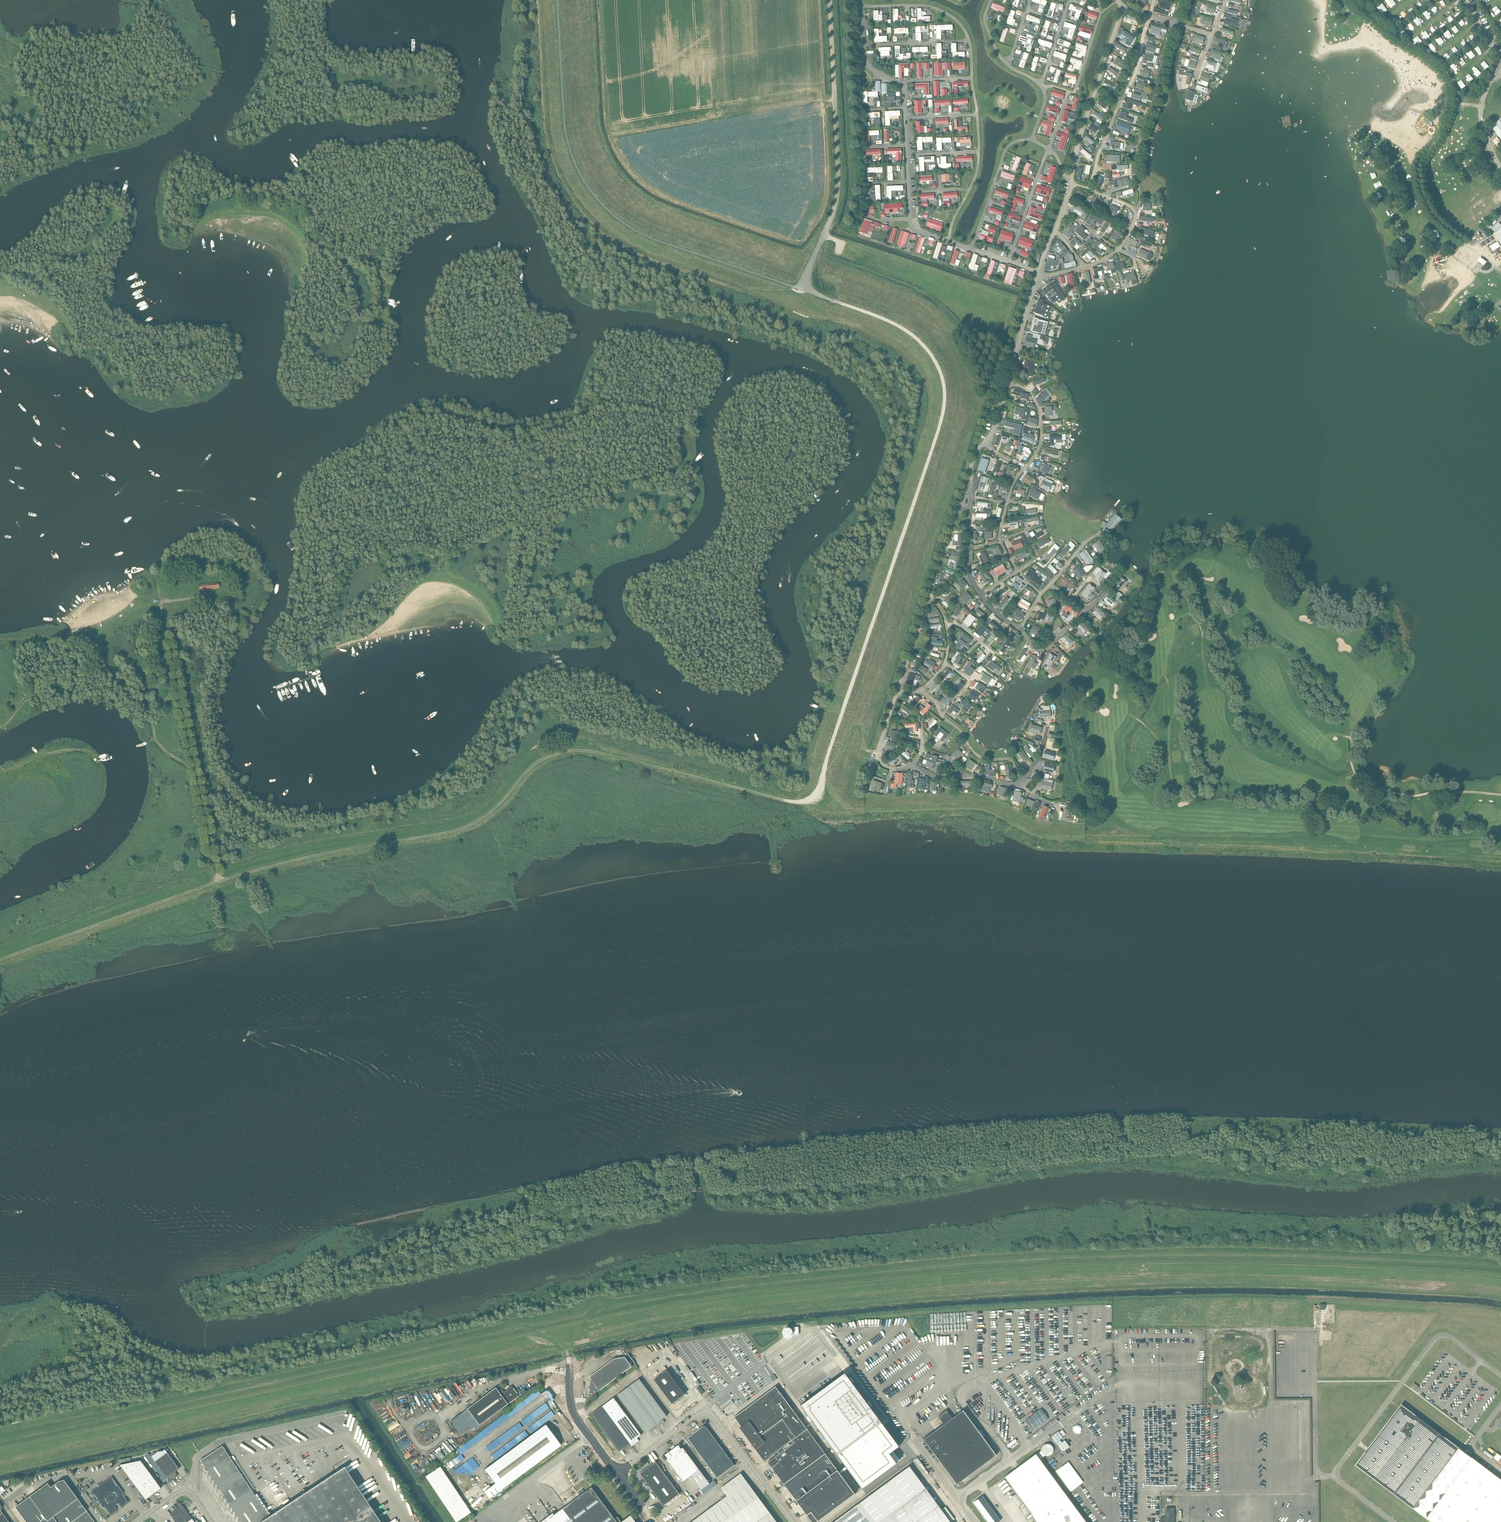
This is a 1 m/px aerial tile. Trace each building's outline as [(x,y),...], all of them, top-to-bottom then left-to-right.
[(1141,1),(1138,7),(1143,9),(1146,2),(1147,0),(1139,0),(1141,1)] [(1160,1),(1158,8),(1165,10),(1168,11),(1170,4),(1168,3),(1160,1)] [(993,3),(991,8),(998,11),(1001,12),(1003,13),(1004,13),(1005,8),(993,3)] [(1049,10),(1047,17),(1052,18),(1054,11),(1055,9),(1056,4),(1051,3),(1049,10)] [(1070,5),(1068,10),(1076,12),(1074,18),(1077,20),(1078,20),(1080,14),(1082,9),(1070,5)] [(1206,12),(1214,14),(1215,7),(1208,5),(1206,12)] [(921,9),(917,9),(917,22),(930,22),(930,17),(921,17),(921,9)] [(1011,10),(1006,24),(1011,25),(1014,18),(1013,17),(1016,12),(1011,10)] [(878,11),(873,11),(874,21),(878,21),(878,23),(883,22),(883,21),(882,15),(878,15),(878,11)] [(1085,11),(1084,16),(1087,17),(1096,20),(1098,15),(1085,11)] [(1028,15),(1026,20),(1034,23),(1034,22),(1040,24),(1041,20),(1036,18),(1028,15)] [(1203,17),(1201,24),(1211,27),(1213,20),(1203,17)] [(1046,21),(1041,36),(1046,38),(1048,31),(1048,30),(1049,27),(1050,22),(1046,21)] [(1065,22),(1063,27),(1070,29),(1067,38),(1072,40),(1076,26),(1065,22)] [(952,25),(936,26),(936,39),(941,39),(941,30),(952,30),(952,25)] [(1080,32),(1078,36),(1081,36),(1081,37),(1090,39),(1091,35),(1092,35),(1093,30),(1080,26),(1079,31),(1079,32),(1080,32)] [(1162,29),(1152,26),(1149,33),(1160,36),(1162,29)] [(1004,29),(1000,41),(1004,43),(1008,29),(1004,28),(1004,29)] [(1233,36),(1235,32),(1222,28),(1220,32),(1233,36)] [(874,37),(874,43),(887,42),(887,37),(879,37),(878,29),(874,30),(874,37)] [(1121,33),(1130,40),(1133,37),(1123,30),(1121,33)] [(1192,42),(1203,45),(1205,38),(1194,34),(1192,42)] [(1020,36),(1018,41),(1025,43),(1032,45),(1034,40),(1020,36)] [(1225,41),(1216,38),(1213,45),(1222,48),(1225,41)] [(1039,39),(1037,44),(1044,46),(1044,47),(1051,49),(1053,44),(1039,39)] [(1059,39),(1057,44),(1063,47),(1064,46),(1065,47),(1064,49),(1069,51),(1069,50),(1071,44),(1059,39)] [(1146,52),(1155,54),(1157,47),(1154,46),(1154,44),(1148,42),(1146,52)] [(956,44),(951,44),(952,53),(953,57),(965,57),(965,52),(957,53),(956,44)] [(1222,54),(1212,50),(1209,57),(1220,61),(1222,54)] [(1055,52),(1053,57),(1059,59),(1059,58),(1066,60),(1067,55),(1055,52)] [(1021,60),(1019,67),(1024,69),(1029,54),(1024,53),(1021,60)] [(1152,63),(1154,56),(1145,53),(1142,63),(1146,64),(1147,61),(1152,63)] [(1034,56),(1029,70),(1035,72),(1037,64),(1039,58),(1034,56)] [(1117,57),(1113,64),(1120,68),(1122,69),(1123,67),(1126,63),(1125,62),(1123,61),(1117,57)] [(1188,68),(1194,70),(1196,63),(1189,61),(1187,67),(1188,68)] [(1214,71),(1217,64),(1207,61),(1204,68),(1214,71)] [(943,63),(934,63),(935,77),(943,76),(943,70),(943,63)] [(908,64),(899,64),(899,79),(905,79),(905,76),(904,69),(908,69),(908,64)] [(1141,77),(1148,78),(1150,71),(1146,70),(1147,68),(1142,67),(1142,70),(1143,70),(1141,77)] [(1110,68),(1108,71),(1118,78),(1120,75),(1110,68)] [(1052,76),(1050,81),(1053,82),(1057,84),(1061,71),(1057,70),(1055,77),(1052,76)] [(1189,85),(1192,74),(1185,72),(1184,76),(1188,77),(1186,84),(1189,85)] [(1211,76),(1202,73),(1199,80),(1208,83),(1211,76)] [(1136,88),(1145,91),(1147,84),(1144,83),(1145,81),(1139,79),(1138,81),(1136,88)] [(929,83),(915,84),(915,89),(921,89),(924,89),(924,95),(929,95),(929,83)] [(1118,94),(1100,86),(1096,97),(1113,104),(1118,94)] [(1134,89),(1133,93),(1131,98),(1137,100),(1138,96),(1142,97),(1146,99),(1148,93),(1134,89)] [(1052,90),(1051,95),(1063,99),(1065,94),(1052,90)] [(1193,101),(1195,93),(1188,91),(1186,99),(1193,101)] [(867,92),(862,92),(862,104),(868,104),(867,97),(878,97),(878,92),(867,92)] [(883,97),(882,97),(883,103),(895,102),(895,97),(894,97),(894,93),(890,93),(890,92),(888,92),(887,93),(883,94),(883,97)] [(1140,107),(1141,104),(1127,99),(1124,108),(1130,110),(1133,105),(1140,107)] [(922,101),(914,101),(914,114),(922,114),(922,101)] [(1097,104),(1104,110),(1106,107),(1099,101),(1097,104)] [(1047,106),(1045,111),(1057,115),(1059,110),(1047,106)] [(900,111),(885,112),(885,126),(890,126),(890,120),(890,117),(899,117),(900,116),(900,111)] [(1064,111),(1061,122),(1065,123),(1067,118),(1074,120),(1076,115),(1064,111)] [(880,112),(865,113),(866,118),(872,118),(874,118),(875,126),(880,126),(880,112)] [(1118,119),(1132,124),(1133,120),(1126,118),(1128,114),(1121,112),(1118,119)] [(959,120),(954,120),(954,132),(968,132),(968,127),(962,127),(959,127),(959,120)] [(1042,121),(1041,125),(1044,126),(1047,127),(1046,132),(1045,135),(1049,136),(1053,124),(1042,121)] [(1491,127),(1500,138),(1500,123),(1499,121),(1491,127)] [(924,122),(915,122),(916,134),(924,133),(924,127),(924,122)] [(1118,122),(1115,130),(1126,134),(1128,130),(1130,131),(1130,129),(1131,126),(1118,122)] [(1091,124),(1088,129),(1095,134),(1099,129),(1093,125),(1091,124)] [(869,131),(864,131),(864,145),(870,145),(869,136),(879,136),(879,131),(869,131)] [(1057,132),(1056,137),(1062,138),(1058,149),(1062,151),(1067,136),(1057,132)] [(1087,136),(1085,138),(1093,144),(1095,142),(1087,136)] [(933,137),(917,138),(917,151),(923,151),(922,143),(933,142),(933,137)] [(942,138),(936,139),(937,151),(942,151),(942,143),(951,143),(951,138),(942,138)] [(1109,149),(1110,149),(1120,150),(1121,143),(1110,141),(1109,149)] [(902,149),(887,149),(887,155),(895,155),(896,161),(902,161),(902,149)] [(1081,152),(1089,159),(1091,156),(1083,149),(1081,152)] [(934,157),(919,158),(920,172),(924,171),(924,163),(935,162),(934,157)] [(941,164),(938,164),(938,169),(952,169),(951,164),(947,164),(946,157),(940,157),(941,164)] [(1015,162),(1012,170),(1016,172),(1021,158),(1017,157),(1015,162)] [(1024,168),(1023,174),(1027,175),(1028,170),(1032,172),(1034,166),(1030,164),(1026,163),(1024,168)] [(1051,166),(1046,182),(1051,184),(1056,168),(1051,166)] [(1001,177),(1014,181),(1015,176),(1002,172),(1001,177)] [(949,174),(941,175),(942,185),(950,184),(949,175),(949,174)] [(1111,185),(1111,186),(1112,190),(1115,190),(1130,185),(1128,177),(1113,182),(1114,185),(1111,185)] [(1020,178),(1018,185),(1030,189),(1032,182),(1020,178)] [(1038,185),(1035,193),(1048,197),(1051,189),(1038,185)] [(903,186),(886,187),(887,200),(892,200),(892,197),(891,191),(897,191),(903,191),(903,186)] [(996,190),(995,194),(1008,198),(1009,194),(996,190)] [(1014,197),(1010,207),(1015,209),(1017,204),(1023,206),(1025,201),(1014,197)] [(1100,199),(1095,210),(1098,211),(1103,201),(1100,199)] [(898,204),(884,205),(885,212),(885,214),(899,213),(898,209),(898,204)] [(1077,205),(1074,209),(1075,209),(1083,214),(1081,217),(1080,219),(1084,222),(1087,215),(1086,215),(1088,211),(1082,208),(1077,205)] [(1111,205),(1106,216),(1110,217),(1114,207),(1111,205)] [(990,207),(988,211),(997,215),(1002,216),(1004,212),(990,207)] [(1030,207),(1027,216),(1041,221),(1043,216),(1034,213),(1036,209),(1030,207)] [(1123,212),(1119,222),(1122,224),(1127,213),(1123,212)] [(1008,213),(1006,218),(1012,219),(1011,220),(1020,223),(1021,218),(1008,213)] [(1092,213),(1086,223),(1089,225),(1092,220),(1096,222),(1100,225),(1103,220),(1101,218),(1095,215),(1092,213)] [(864,219),(860,233),(867,235),(868,233),(872,234),(875,226),(870,225),(871,224),(871,222),(864,219)] [(929,219),(926,227),(941,232),(944,224),(929,219)] [(1026,221),(1023,229),(1030,231),(1037,234),(1039,226),(1026,221)] [(1104,234),(1109,223),(1106,221),(1100,232),(1104,234)] [(1068,226),(1063,234),(1069,239),(1073,233),(1072,233),(1076,227),(1073,225),(1071,223),(1069,226),(1068,226)] [(1492,229),(1495,232),(1500,226),(1500,225),(1499,223),(1492,229)] [(1081,226),(1075,232),(1084,241),(1087,237),(1083,233),(1086,230),(1081,226)] [(1139,227),(1138,233),(1152,238),(1154,232),(1139,227)] [(889,242),(888,242),(893,244),(898,230),(893,228),(890,237),(889,242)] [(1002,230),(999,238),(1005,240),(1011,242),(1014,235),(1002,230)] [(1110,238),(1117,242),(1121,234),(1114,230),(1110,238)] [(902,231),(897,246),(905,248),(909,234),(902,231)] [(981,234),(979,239),(992,243),(994,238),(981,234)] [(920,237),(915,252),(920,254),(925,239),(920,237)] [(1021,237),(1018,245),(1031,249),(1034,241),(1021,237)] [(1072,240),(1070,243),(1073,247),(1076,244),(1080,247),(1083,245),(1075,237),(1072,240)] [(1129,238),(1124,247),(1128,250),(1129,247),(1131,244),(1135,246),(1137,243),(1129,238)] [(1093,240),(1089,245),(1092,248),(1098,242),(1095,239),(1093,240)] [(1099,241),(1093,247),(1101,255),(1104,253),(1098,247),(1101,244),(1099,241)] [(938,242),(933,258),(937,259),(942,244),(938,242)] [(1061,243),(1058,246),(1062,251),(1058,254),(1061,258),(1069,252),(1068,251),(1061,243)] [(1087,248),(1080,255),(1082,258),(1090,251),(1087,248)] [(1149,253),(1140,249),(1137,256),(1146,260),(1149,253)] [(955,250),(950,264),(955,265),(957,260),(959,252),(955,250)] [(974,254),(968,269),(973,271),(973,270),(975,265),(978,256),(974,254)] [(1070,263),(1064,264),(1065,269),(1076,266),(1075,262),(1074,262),(1073,256),(1071,254),(1068,257),(1070,263)] [(1048,259),(1044,269),(1049,271),(1051,266),(1056,267),(1057,262),(1048,259)] [(991,260),(986,277),(990,279),(991,276),(994,277),(999,263),(991,260)] [(1487,265),(1480,260),(1478,264),(1484,268),(1487,265)] [(1106,263),(1108,271),(1115,270),(1113,262),(1106,263)] [(1123,262),(1116,264),(1119,271),(1126,269),(1123,262)] [(1024,273),(1009,267),(1003,283),(1014,286),(1018,276),(1023,278),(1024,273)] [(1102,272),(1101,268),(1093,269),(1095,276),(1093,276),(1094,280),(1099,279),(1098,272),(1102,272)] [(1134,272),(1124,275),(1126,282),(1136,279),(1134,272)] [(1072,274),(1066,275),(1067,277),(1068,287),(1074,286),(1074,284),(1076,284),(1074,276),(1073,276),(1072,274)] [(1045,288),(1042,290),(1045,294),(1043,296),(1047,300),(1048,299),(1053,305),(1057,301),(1059,304),(1066,299),(1054,282),(1050,284),(1045,287),(1045,288)] [(1037,306),(1035,313),(1047,318),(1051,306),(1044,303),(1045,301),(1039,299),(1037,306)] [(1034,318),(1030,331),(1045,335),(1048,323),(1038,320),(1038,319),(1034,318)] [(1024,346),(1035,348),(1037,341),(1026,338),(1024,346)] [(1035,369),(1034,361),(1024,363),(1024,365),(1023,365),(1023,370),(1025,369),(1026,373),(1024,373),(1025,379),(1028,378),(1027,377),(1035,376),(1033,369),(1035,369)] [(1034,386),(1045,382),(1044,378),(1032,383),(1034,386)] [(1014,390),(1013,394),(1021,397),(1020,399),(1027,401),(1029,395),(1026,394),(1014,390)] [(1038,396),(1043,402),(1049,397),(1044,391),(1038,396)] [(1044,407),(1045,417),(1053,416),(1052,406),(1044,407)] [(1024,416),(1025,409),(1016,407),(1014,414),(1019,415),(1019,417),(1021,418),(1021,420),(1024,421),(1025,416),(1024,416)] [(1006,421),(1004,426),(1009,428),(1014,429),(1013,434),(1020,436),(1022,426),(1006,421)] [(1024,436),(1022,440),(1032,444),(1034,440),(1033,440),(1034,438),(1033,437),(1028,435),(1027,435),(1026,437),(1024,436)] [(1062,435),(1050,436),(1050,440),(1050,446),(1054,446),(1054,443),(1054,440),(1062,440),(1062,435)] [(985,473),(989,461),(981,458),(977,470),(985,473)] [(1041,462),(1039,466),(1043,467),(1041,471),(1047,474),(1049,470),(1051,466),(1041,462)] [(1022,480),(1029,486),(1034,480),(1026,474),(1022,480)] [(981,476),(978,489),(982,491),(984,485),(987,486),(989,479),(981,476)] [(1043,481),(1040,488),(1050,492),(1053,485),(1043,481)] [(1006,493),(1009,487),(1001,484),(1000,487),(1003,488),(1002,491),(1006,493)] [(1016,494),(1023,496),(1025,490),(1021,489),(1021,488),(1015,486),(1014,491),(1017,492),(1016,494)] [(1029,496),(1038,500),(1041,493),(1036,491),(1037,489),(1033,487),(1029,496)] [(1122,520),(1116,514),(1105,527),(1111,532),(1122,520)] [(1027,541),(1029,545),(1032,543),(1032,544),(1037,541),(1036,539),(1043,535),(1041,532),(1035,535),(1033,531),(1029,534),(1031,537),(1032,538),(1031,538),(1029,539),(1027,541)] [(952,546),(961,546),(962,534),(958,534),(958,541),(953,541),(952,546)] [(1016,541),(1011,543),(1014,550),(1023,547),(1026,546),(1024,539),(1021,540),(1016,541)] [(1040,548),(1050,542),(1048,539),(1038,544),(1040,548)] [(1098,552),(1104,548),(1099,540),(1093,544),(1098,552)] [(1063,557),(1071,548),(1068,545),(1060,554),(1063,557)] [(998,547),(991,550),(995,558),(1002,555),(998,547)] [(1046,558),(1049,561),(1057,551),(1054,548),(1046,558)] [(979,552),(985,563),(988,561),(983,550),(979,552)] [(1026,550),(1015,556),(1017,559),(1027,554),(1026,550)] [(1083,552),(1079,555),(1086,565),(1090,563),(1093,560),(1085,550),(1083,552)] [(952,552),(950,560),(959,562),(961,554),(952,552)] [(1003,564),(993,569),(997,576),(1006,571),(1003,564)] [(1050,564),(1045,570),(1052,578),(1055,575),(1052,572),(1055,569),(1050,564)] [(1078,579),(1085,575),(1079,565),(1072,569),(1078,579)] [(1100,583),(1106,574),(1100,569),(1094,578),(1100,583)] [(982,573),(979,575),(981,578),(982,578),(985,583),(988,581),(987,579),(989,578),(984,572),(982,573)] [(1030,580),(1040,586),(1042,583),(1040,582),(1042,578),(1034,574),(1030,580)] [(1113,586),(1120,591),(1127,582),(1120,577),(1113,586)] [(1066,578),(1062,585),(1071,589),(1074,583),(1066,578)] [(956,583),(954,584),(959,591),(962,589),(967,584),(963,579),(960,581),(957,583),(956,583)] [(1013,583),(1010,586),(1018,593),(1024,587),(1021,584),(1018,588),(1013,583)] [(1095,588),(1089,583),(1082,591),(1088,596),(1095,588)] [(1001,591),(991,599),(993,602),(1003,594),(1001,591)] [(965,604),(972,597),(967,592),(960,599),(965,604)] [(950,594),(944,601),(949,606),(956,598),(950,594)] [(1104,600),(1113,608),(1118,601),(1109,594),(1104,600)] [(1000,609),(1009,599),(1006,597),(998,606),(1000,609)] [(1047,600),(1050,607),(1057,605),(1054,598),(1047,600)] [(1017,605),(1027,611),(1029,607),(1020,601),(1017,605)] [(1063,612),(1061,614),(1066,618),(1068,616),(1073,610),(1070,607),(1067,605),(1062,611),(1063,612)] [(963,609),(959,606),(953,615),(956,617),(963,609)] [(1098,607),(1092,613),(1100,621),(1105,615),(1098,607)] [(983,618),(985,615),(977,608),(975,611),(983,618)] [(1014,609),(1009,617),(1014,620),(1014,619),(1020,622),(1021,619),(1023,620),(1025,615),(1021,613),(1015,610),(1014,609)] [(1040,613),(1037,620),(1039,621),(1041,619),(1043,620),(1047,612),(1044,611),(1042,614),(1040,613)] [(970,614),(963,622),(969,627),(976,618),(970,614)] [(989,624),(998,631),(1001,628),(992,621),(989,624)] [(1076,627),(1083,635),(1089,629),(1081,621),(1076,627)] [(988,628),(982,623),(976,631),(982,636),(988,628)] [(1038,637),(1042,631),(1033,626),(1030,633),(1038,637)] [(993,633),(987,641),(990,643),(996,635),(993,633)] [(1010,633),(1006,637),(1012,641),(1012,642),(1015,644),(1021,636),(1018,634),(1015,637),(1014,637),(1015,636),(1010,633)] [(963,634),(958,640),(963,644),(965,645),(967,647),(972,640),(963,634)] [(1066,634),(1060,639),(1067,647),(1073,642),(1066,634)] [(1004,642),(999,649),(1000,651),(1003,653),(1005,654),(1007,651),(1009,648),(1010,647),(1009,646),(1009,645),(1008,645),(1006,644),(1006,643),(1004,642)] [(1027,651),(1024,649),(1017,659),(1020,661),(1027,651)] [(1044,663),(1051,667),(1056,657),(1050,653),(1044,663)] [(986,656),(983,654),(976,661),(979,664),(986,656)] [(960,667),(966,659),(959,655),(953,663),(960,667)] [(1034,655),(1028,666),(1031,668),(1037,657),(1034,655)] [(926,660),(924,662),(933,668),(935,666),(934,665),(936,663),(929,659),(928,661),(926,660)] [(968,664),(964,669),(967,671),(973,663),(973,662),(970,661),(968,660),(966,663),(968,664)] [(999,672),(1001,669),(991,661),(987,667),(993,672),(995,668),(999,672)] [(942,682),(949,673),(946,671),(939,679),(942,682)] [(910,672),(906,684),(913,686),(914,682),(915,680),(918,681),(920,681),(921,677),(916,675),(917,674),(910,672)] [(988,684),(992,679),(984,674),(980,679),(988,684)] [(960,682),(953,691),(957,694),(964,684),(960,682)] [(979,682),(975,689),(982,694),(986,688),(979,682)] [(939,686),(937,683),(929,690),(931,693),(939,686)] [(973,691),(969,697),(975,701),(979,695),(973,691)] [(949,696),(943,703),(946,705),(952,698),(953,698),(956,694),(953,692),(949,696)] [(918,697),(911,705),(914,707),(921,699),(918,697)] [(967,712),(972,706),(963,700),(960,704),(957,703),(955,705),(958,707),(959,707),(967,712)] [(918,707),(916,710),(923,715),(929,708),(931,706),(929,704),(927,706),(925,709),(923,711),(918,707)] [(901,708),(910,717),(913,714),(904,705),(901,708)] [(957,714),(960,711),(952,705),(946,712),(950,715),(953,710),(957,714)] [(1039,710),(1040,718),(1051,717),(1050,709),(1039,710)] [(916,723),(905,725),(905,728),(906,728),(907,733),(914,732),(914,733),(917,732),(916,723)] [(1032,724),(1029,732),(1040,735),(1042,727),(1032,724)] [(939,727),(933,735),(943,742),(949,734),(939,727)] [(887,741),(885,748),(889,750),(894,752),(895,748),(897,745),(897,744),(887,741)] [(1024,749),(1031,757),(1034,755),(1027,746),(1024,749)] [(957,749),(952,755),(957,760),(963,754),(957,749)] [(1055,753),(1045,750),(1043,758),(1053,761),(1055,753)] [(902,754),(908,760),(910,758),(904,751),(902,754)] [(1027,760),(1021,751),(1017,754),(1024,762),(1027,760)] [(927,753),(924,760),(927,761),(934,764),(936,764),(938,757),(927,753)] [(900,757),(897,754),(889,762),(892,765),(900,757)] [(901,758),(900,759),(903,761),(906,765),(909,762),(905,759),(902,756),(901,758)] [(969,759),(964,766),(971,771),(976,764),(969,759)] [(1022,762),(1018,766),(1022,771),(1026,767),(1022,762)] [(1054,773),(1056,765),(1045,763),(1043,771),(1054,773)] [(903,774),(896,773),(894,784),(891,783),(891,787),(896,788),(897,784),(902,785),(903,774)] [(874,791),(879,792),(882,783),(872,780),(869,791),(874,792),(874,791)] [(1042,781),(1040,789),(1052,791),(1053,783),(1052,783),(1042,781)] [(936,790),(937,783),(930,782),(929,789),(936,790)] [(997,795),(1004,797),(1006,788),(999,787),(997,795)] [(1019,803),(1022,793),(1015,791),(1012,801),(1019,803)] [(1024,808),(1031,811),(1035,802),(1028,799),(1024,808)] [(1042,819),(1048,808),(1043,806),(1038,817),(1042,819)] [(1064,807),(1061,820),(1072,822),(1073,817),(1068,816),(1069,809),(1064,807)] [(614,1359),(590,1377),(591,1379),(589,1399),(632,1367),(625,1357),(614,1359)] [(845,1373),(801,1406),(862,1489),(897,1463),(890,1454),(899,1447),(845,1373)] [(639,1379),(628,1387),(658,1427),(665,1422),(663,1419),(667,1416),(639,1379)] [(1414,1383),(1411,1387),(1417,1391),(1420,1387),(1414,1383)] [(467,1409),(450,1422),(459,1434),(469,1427),(471,1430),(474,1428),(475,1429),(479,1426),(515,1399),(519,1396),(511,1386),(504,1392),(502,1389),(498,1391),(495,1388),(491,1391),(467,1409)] [(524,1389),(519,1393),(523,1397),(527,1394),(528,1394),(536,1388),(534,1386),(526,1392),(524,1389)] [(777,1386),(735,1417),(742,1427),(740,1428),(751,1443),(752,1443),(756,1448),(755,1448),(765,1461),(774,1453),(777,1456),(768,1462),(769,1464),(810,1433),(794,1412),(787,1400),(777,1386)] [(658,1427),(628,1387),(617,1396),(645,1433),(649,1430),(651,1432),(658,1427)] [(614,1398),(603,1406),(632,1446),(639,1441),(637,1438),(642,1435),(614,1398)] [(1402,1405),(1356,1465),(1431,1521),(1500,1521),(1500,1480),(1402,1405)] [(632,1446),(603,1406),(591,1415),(619,1452),(623,1449),(625,1451),(632,1446)] [(1041,1409),(1025,1421),(1032,1431),(1048,1419),(1041,1409)] [(933,1452),(957,1484),(996,1455),(963,1410),(952,1418),(946,1410),(938,1416),(944,1424),(931,1434),(931,1433),(923,1439),(932,1453),(933,1452)] [(495,1484),(484,1492),(489,1499),(500,1490),(561,1446),(545,1425),(485,1470),(495,1484)] [(688,1438),(696,1450),(714,1437),(706,1427),(703,1426),(703,1427),(688,1438)] [(810,1433),(769,1464),(784,1484),(792,1496),(793,1496),(807,1515),(812,1512),(818,1521),(855,1494),(841,1476),(834,1466),(825,1454),(810,1433)] [(696,1450),(705,1464),(723,1450),(714,1437),(696,1450)] [(672,1450),(691,1476),(691,1475),(702,1490),(709,1484),(699,1470),(683,1448),(682,1448),(683,1449),(682,1450),(678,1445),(672,1450)] [(219,1490),(223,1495),(222,1498),(226,1499),(225,1503),(229,1504),(228,1507),(232,1508),(231,1512),(235,1513),(234,1517),(238,1517),(237,1521),(241,1521),(380,1521),(344,1467),(269,1517),(267,1515),(222,1446),(200,1460),(205,1467),(204,1471),(208,1471),(207,1475),(211,1476),(210,1480),(214,1481),(213,1484),(217,1485),(216,1489),(219,1490)] [(691,1476),(672,1450),(665,1455),(668,1459),(667,1460),(683,1482),(691,1476)] [(723,1450),(705,1464),(716,1479),(735,1465),(726,1454),(724,1450),(723,1450)] [(1005,1477),(1038,1521),(1086,1521),(1040,1460),(1046,1455),(1045,1455),(1044,1455),(1044,1454),(1043,1454),(1043,1453),(1042,1452),(1042,1451),(1042,1450),(1036,1455),(1036,1454),(1005,1477)] [(164,1480),(167,1478),(170,1482),(178,1476),(175,1472),(179,1469),(167,1452),(164,1454),(162,1451),(158,1452),(151,1457),(148,1453),(145,1455),(164,1480)] [(130,1463),(153,1494),(161,1488),(141,1461),(130,1463)] [(640,1474),(664,1506),(680,1494),(656,1462),(640,1474)] [(120,1465),(145,1500),(153,1494),(130,1463),(120,1465)] [(834,1521),(951,1521),(926,1489),(910,1467),(866,1499),(861,1502),(834,1521)] [(741,1474),(721,1488),(727,1496),(692,1521),(776,1521),(741,1474)] [(122,1494),(124,1493),(121,1489),(111,1477),(91,1492),(100,1504),(103,1508),(104,1507),(109,1514),(112,1515),(116,1511),(117,1509),(114,1506),(115,1504),(117,1503),(118,1503),(120,1506),(122,1507),(127,1503),(128,1501),(122,1494)] [(27,1521),(95,1521),(94,1521),(64,1480),(59,1482),(51,1488),(48,1484),(16,1507),(27,1521)] [(592,1488),(544,1521),(636,1521),(631,1515),(621,1521),(618,1517),(615,1519),(592,1488)] [(182,1505),(170,1515),(175,1521),(194,1521),(182,1505)] [(1174,1508),(1166,1508),(1166,1518),(1160,1518),(1161,1521),(1174,1521),(1174,1508)] [(2,1513),(0,1510),(0,1521),(9,1521),(2,1513)]
